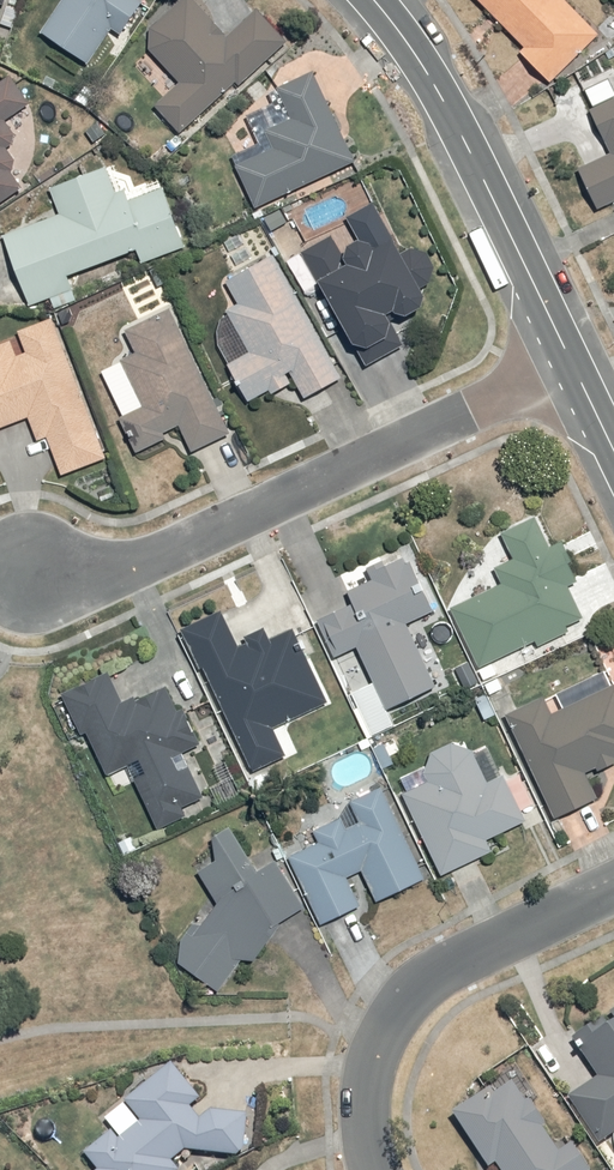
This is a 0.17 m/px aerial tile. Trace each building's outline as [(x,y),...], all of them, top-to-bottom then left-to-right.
[(4,2),(11,5),(13,0),(0,0),(0,14),(4,2)] [(43,34),(88,67),(115,31),(123,37),(150,2),(148,0),(66,0),(69,3),(43,34)] [(158,105),(156,106),(180,136),(294,45),(266,9),(230,38),(199,0),(195,0),(145,40),(182,85),(158,105)] [(529,49),(524,54),(555,85),(604,36),(568,0),(481,0),(529,49)] [(361,159),(319,73),(282,90),(290,107),(250,127),(265,159),(238,171),(256,209),(361,159)] [(598,110),(613,143),(613,78),(588,91),(598,110)] [(0,89),(0,206),(26,191),(18,177),(24,173),(12,151),(23,145),(10,122),(33,109),(16,80),(0,89)] [(583,169),(604,210),(613,206),(613,153),(583,169)] [(33,303),(52,295),(58,310),(80,301),(74,286),(107,272),(105,267),(140,252),(148,270),(194,251),(167,186),(130,201),(114,162),(54,187),(64,213),(6,237),(33,303)] [(347,351),(356,368),(429,334),(453,294),(426,241),(407,251),(382,203),(354,218),(366,243),(345,254),(335,236),(296,256),(314,290),(304,296),(336,357),(347,351)] [(232,282),(244,307),(222,316),(228,326),(217,332),(252,404),(299,384),(309,403),(345,385),(280,258),(232,282)] [(140,386),(116,396),(139,455),(171,442),(168,435),(189,427),(197,448),(229,434),(178,311),(128,332),(138,354),(128,358),(140,386)] [(31,416),(40,443),(53,439),(67,479),(111,463),(60,319),(25,331),(33,355),(22,358),(14,334),(0,339),(0,427),(31,416)] [(456,608),(483,662),(526,640),(533,654),(576,632),(572,624),(587,616),(571,585),(585,578),(568,545),(561,549),(544,515),(507,533),(519,557),(498,567),(506,583),(456,608)] [(363,646),(379,681),(354,693),(361,709),(357,711),(367,733),(376,729),(379,737),(401,727),(395,713),(439,693),(410,629),(439,616),(412,558),(374,576),(377,582),(354,593),(360,606),(330,620),(346,655),(363,646)] [(185,633),(255,768),(286,751),(276,728),(332,700),(297,632),(275,643),(270,635),(244,649),(225,613),(185,633)] [(133,770),(159,825),(188,812),(184,804),(210,792),(198,767),(183,774),(175,756),(205,742),(188,707),(183,709),(174,691),(130,711),(116,678),(67,700),(105,783),(133,770)] [(556,816),(600,796),(591,778),(613,767),(613,693),(558,718),(550,700),(511,718),(556,816)] [(410,795),(446,874),(498,852),(492,840),(532,820),(509,775),(491,784),(476,754),(459,743),(435,755),(429,771),(434,783),(410,795)] [(301,827),(312,852),(295,860),(326,925),(369,909),(354,878),(368,871),(385,907),(432,884),(386,786),(354,801),(365,823),(352,829),(346,817),(320,830),(316,819),(301,827)] [(265,873),(235,829),(220,841),(221,860),(203,873),(227,905),(208,928),(201,922),(186,940),(188,963),(219,990),(246,959),(254,966),(309,903),(281,862),(265,873)] [(573,1037),(582,1051),(587,1048),(605,1075),(573,1096),(605,1139),(613,1133),(613,1008),(573,1037)] [(177,1157),(191,1148),(249,1151),(251,1111),(215,1110),(206,1117),(193,1099),(202,1093),(180,1063),(131,1098),(148,1121),(125,1138),(119,1129),(90,1150),(102,1168),(99,1169),(186,1169),(177,1157)] [(598,1167),(579,1138),(566,1147),(516,1072),(455,1113),(492,1168),(500,1163),(505,1169),(593,1169),(598,1167)]
